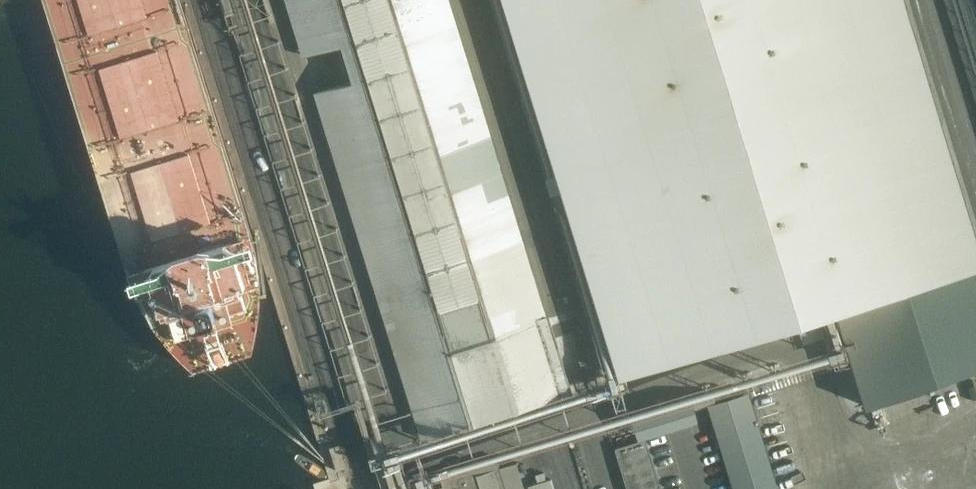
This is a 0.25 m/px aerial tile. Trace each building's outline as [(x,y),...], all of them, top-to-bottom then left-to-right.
[(450,0),(286,0),(304,57),(314,54),(324,89),(314,92),(374,286),(524,241),(450,0)] [(522,119),(647,81),(622,0),(486,0),(522,119)] [(702,280),(680,210),(666,215),(666,214),(584,240),(570,245),(591,314),(605,309),(606,310),(688,284),(687,284),(702,280)] [(572,393),(539,285),(388,332),(422,439),(572,393)] [(748,391),(731,396),(729,389),(692,401),(692,400),(633,419),(639,438),(698,420),(695,408),(709,403),(735,488),(778,488),(748,391)] [(681,427),(650,437),(666,488),(700,488),(681,427)] [(338,448),(335,438),(326,440),(329,451),(338,448)] [(647,439),(645,440),(616,449),(628,488),(662,488),(647,439)] [(517,462),(501,467),(497,457),(439,475),(443,487),(436,488),(525,488),(517,462)]
